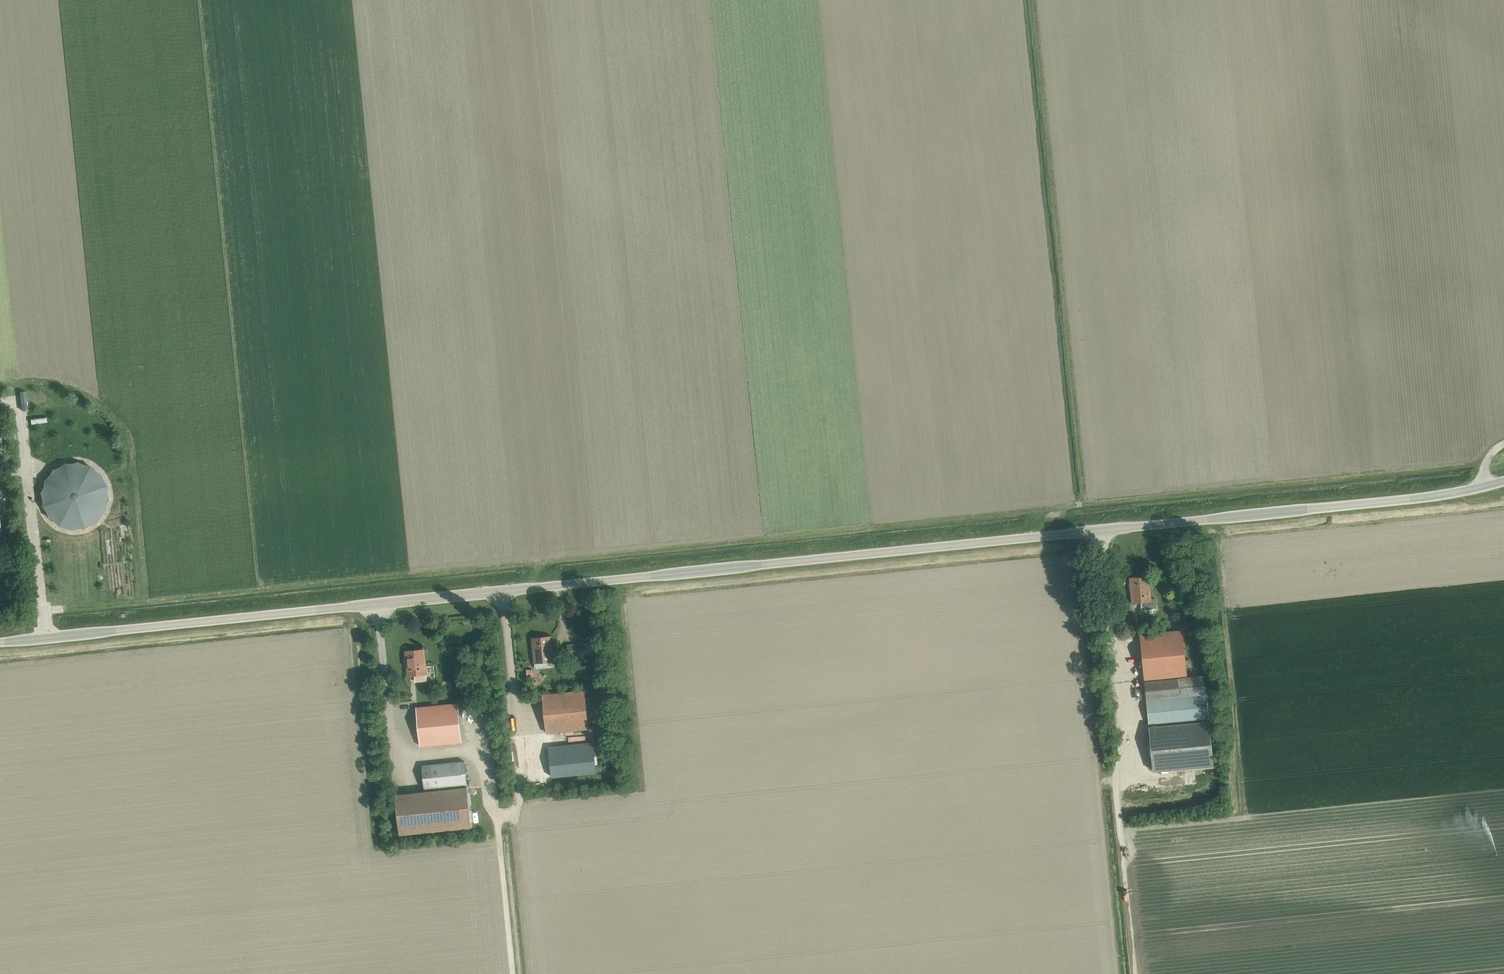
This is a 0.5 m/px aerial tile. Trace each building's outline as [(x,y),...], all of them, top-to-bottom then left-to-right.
[(1132,602),(1150,601),(1148,576),(1130,578),(1132,602)] [(1181,630),(1140,634),(1145,681),(1186,677),(1181,630)] [(534,663),(553,661),(550,637),(532,638),(534,663)] [(594,653),(593,642),(567,645),(568,655),(594,653)] [(408,676),(426,674),(424,649),(405,651),(408,676)] [(1186,677),(1145,681),(1149,727),(1209,721),(1204,675),(1186,677)] [(546,733),(588,729),(584,690),(542,695),(546,733)] [(420,746),(461,742),(457,703),(416,708),(420,746)] [(1209,721),(1149,727),(1153,771),(1213,765),(1209,721)] [(551,777),(596,772),(593,748),(549,753),(551,777)] [(464,761),(421,766),(424,791),(467,787),(464,761)] [(471,827),(467,787),(424,791),(395,794),(399,835),(471,827)]
